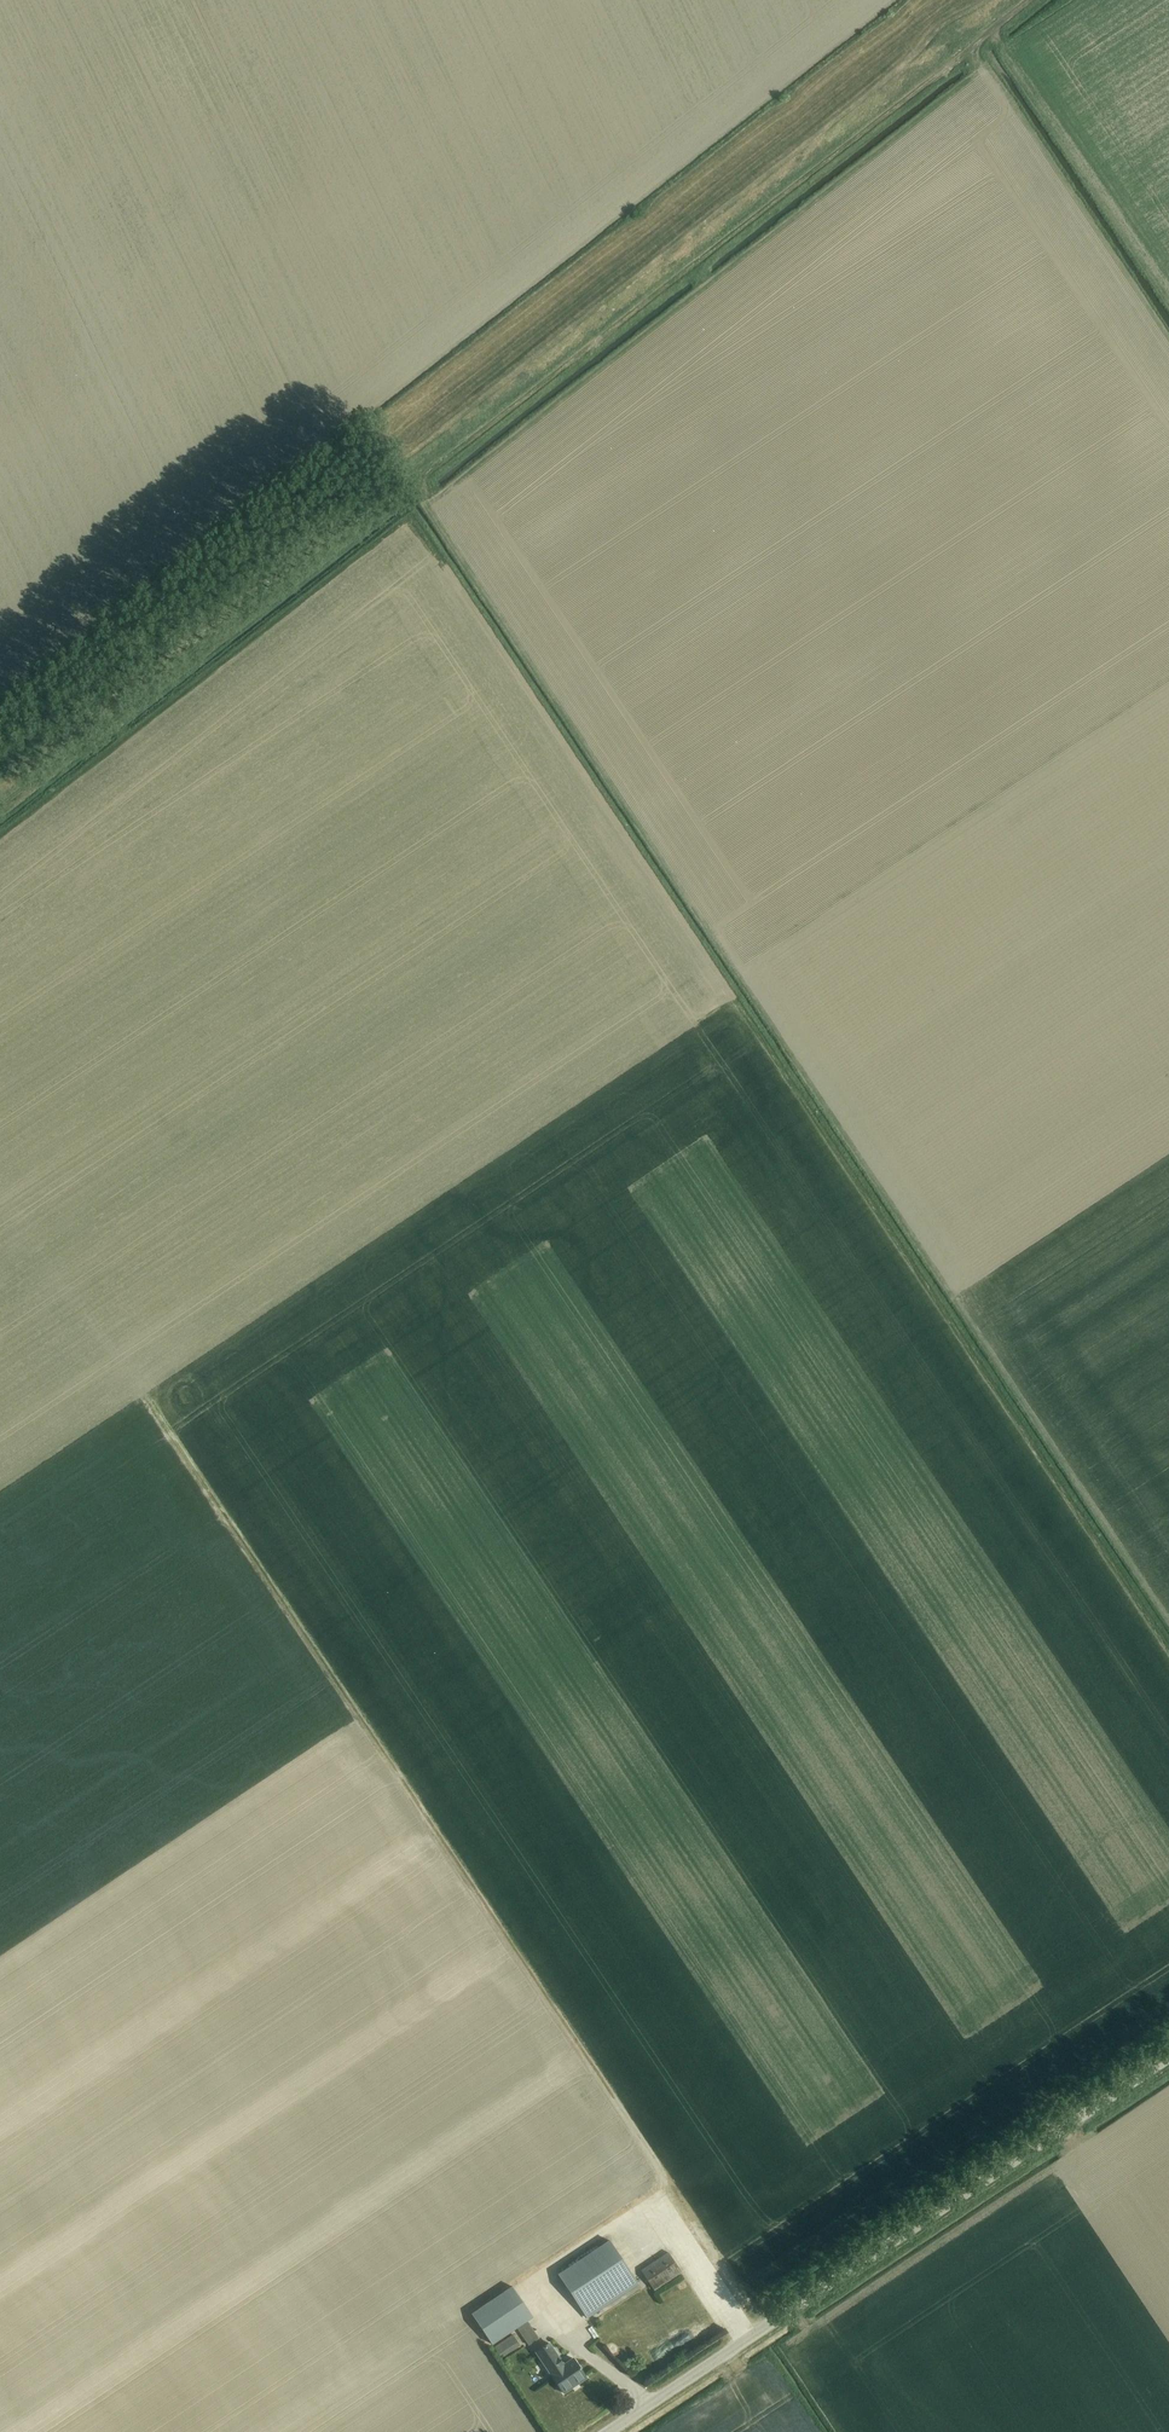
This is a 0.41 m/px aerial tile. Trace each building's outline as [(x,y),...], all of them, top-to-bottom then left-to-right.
[(587,2318),(638,2284),(609,2241),(558,2275),(587,2318)] [(654,2290),(681,2272),(668,2252),(641,2271),(654,2290)] [(529,2345),(539,2338),(527,2321),(533,2317),(512,2287),(472,2314),(492,2344),(517,2328),(529,2345)] [(501,2358),(520,2345),(515,2337),(496,2350),(501,2358)] [(564,2393),(587,2378),(574,2358),(564,2365),(549,2343),(536,2352),(564,2393)]
